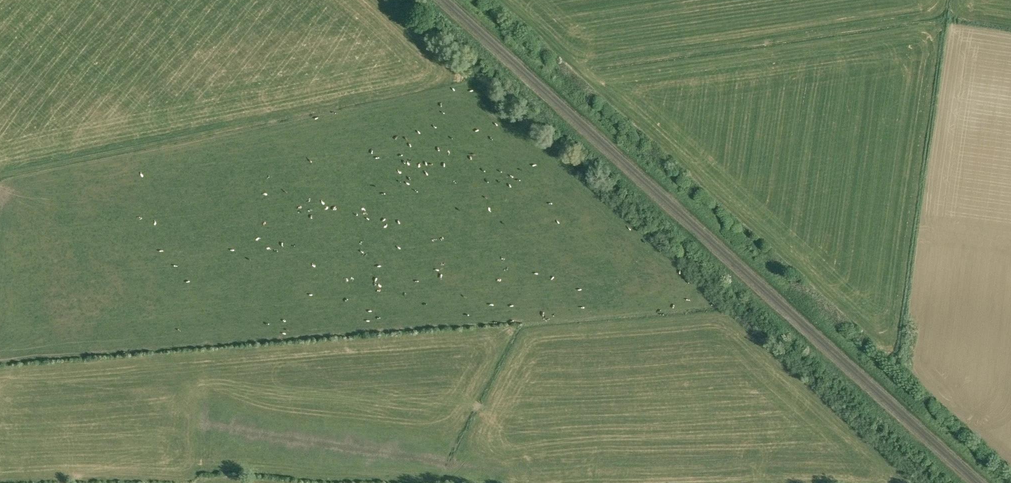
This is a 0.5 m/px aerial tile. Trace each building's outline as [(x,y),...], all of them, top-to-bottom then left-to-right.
[(892,477),(898,482),(906,482),(896,472),(892,477)]
